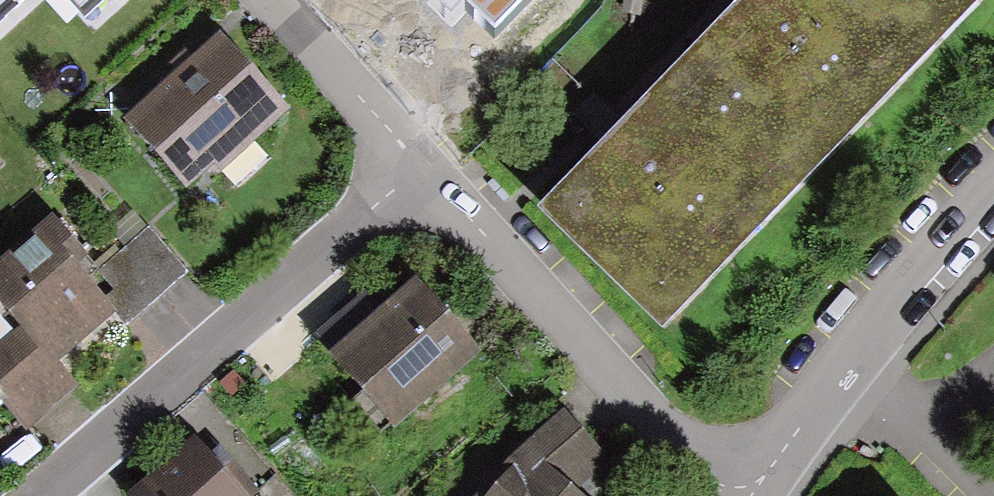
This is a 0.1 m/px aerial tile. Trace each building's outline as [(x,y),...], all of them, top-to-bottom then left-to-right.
[(15,0),(0,0),(0,14),(15,0)] [(84,12),(97,0),(72,0),(84,12)] [(453,25),(465,12),(494,40),(532,0),(427,0),(453,25)] [(664,337),(989,0),(739,0),(611,133),(537,215),(664,337)] [(219,35),(123,117),(190,194),(285,112),(219,35)] [(53,214),(0,258),(0,304),(19,327),(0,342),(0,389),(28,423),(74,385),(52,359),(114,308),(88,277),(98,268),(53,214)] [(183,271),(146,229),(98,268),(88,277),(114,308),(125,321),(183,271)] [(410,273),(326,347),(398,429),(482,355),(410,273)] [(564,408),(512,451),(474,495),(590,495),(576,483),(605,458),(564,408)] [(203,434),(131,495),(257,495),(203,434)]
